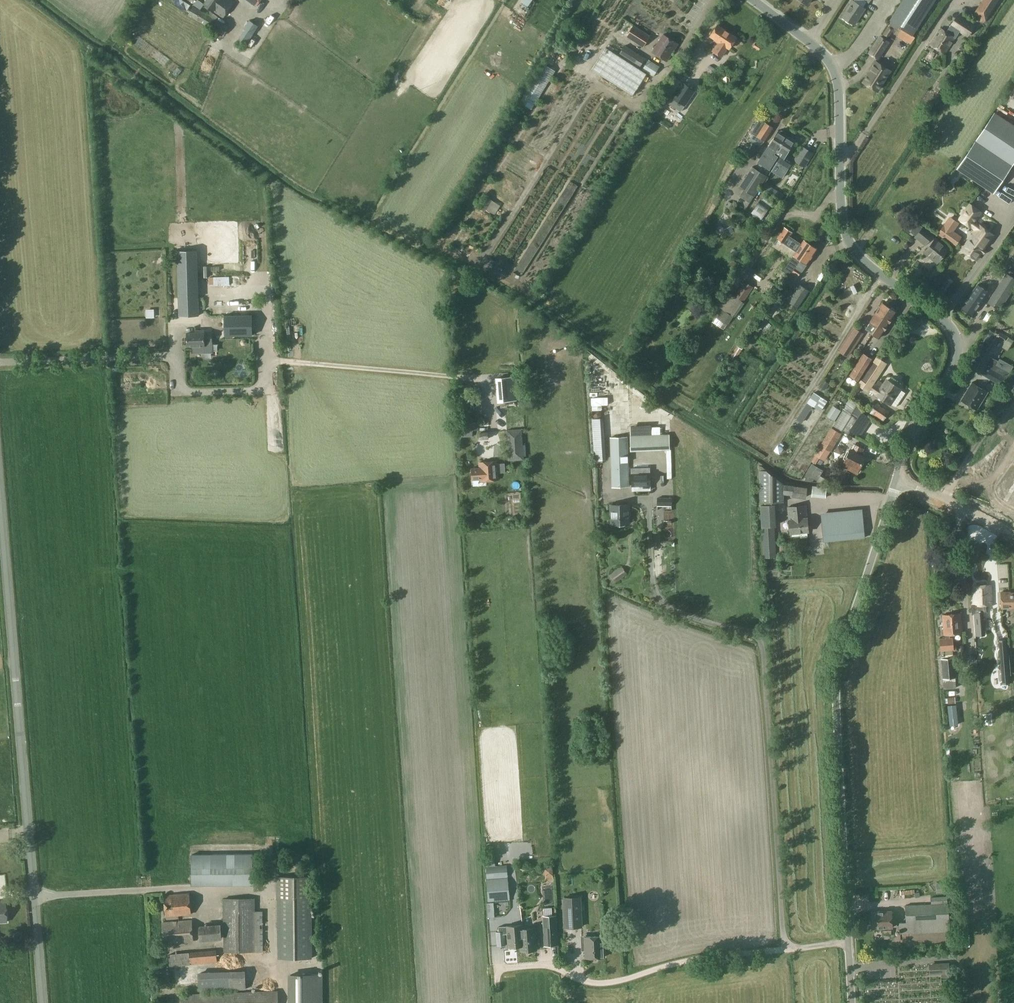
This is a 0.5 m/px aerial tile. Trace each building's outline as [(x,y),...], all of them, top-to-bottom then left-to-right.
[(194,4),(201,9),(205,4),(200,0),(197,0),(194,4)] [(233,2),(230,0),(207,0),(205,4),(223,16),(233,2)] [(854,24),(865,8),(853,0),(842,17),(854,24)] [(934,0),(903,0),(891,19),(913,33),(934,0)] [(974,14),(984,21),(998,0),(983,0),(974,14)] [(208,15),(193,7),(189,15),(224,35),(228,27),(216,20),(218,17),(210,12),(208,15)] [(974,26),(958,16),(952,25),(947,32),(941,28),(931,44),(945,53),(955,38),(955,39),(960,31),(968,36),(974,26)] [(245,29),(238,40),(246,45),(258,25),(250,20),(245,28),(245,29)] [(643,47),(650,35),(633,24),(626,36),(643,47)] [(729,48),(736,37),(717,25),(710,36),(718,41),(712,50),(722,56),(727,47),(729,48)] [(885,32),(890,35),(893,30),(888,27),(885,32)] [(667,61),(678,44),(663,35),(652,51),(667,61)] [(889,42),(880,37),(870,53),(878,58),(889,42)] [(640,67),(645,59),(625,46),(620,53),(640,67)] [(646,73),(605,47),(592,68),(632,94),(646,73)] [(199,60),(194,78),(202,80),(207,62),(199,60)] [(654,76),(659,67),(649,60),(643,69),(654,76)] [(877,89),(890,70),(875,60),(870,68),(872,69),(864,81),(877,89)] [(544,63),(520,101),(532,109),(556,70),(544,63)] [(681,111),(694,90),(682,82),(668,103),(681,111)] [(1013,162),(1013,128),(994,114),(957,168),(993,192),(1013,162)] [(764,141),(773,127),(760,119),(751,133),(753,134),(749,139),(753,142),(751,146),(756,149),(764,140),(764,141)] [(780,132),(778,131),(758,162),(770,170),(778,157),(775,155),(776,153),(786,136),(785,135),(786,134),(781,131),(780,132)] [(786,136),(776,153),(780,156),(777,161),(788,168),(794,158),(786,154),(794,141),(786,136)] [(805,166),(813,153),(803,147),(795,160),(805,166)] [(750,202),(756,193),(767,176),(753,167),(740,187),(745,190),(741,196),(750,202)] [(1002,183),(1013,192),(1013,185),(1005,179),(1002,183)] [(781,200),(784,195),(765,183),(762,188),(781,200)] [(490,215),(496,206),(484,198),(478,207),(490,215)] [(761,200),(752,213),(766,222),(775,209),(761,200)] [(975,231),(962,249),(976,259),(992,236),(973,222),(980,212),(970,205),(960,219),(975,231)] [(918,223),(911,232),(925,244),(926,242),(929,245),(924,251),(936,261),(947,248),(932,235),(933,233),(923,225),(922,226),(918,223)] [(955,246),(962,236),(944,224),(937,233),(955,246)] [(732,241),(738,238),(733,229),(734,229),(732,225),(719,233),(722,238),(728,235),(732,241)] [(790,235),(792,232),(785,228),(778,239),(784,243),(790,235)] [(789,276),(810,245),(803,241),(801,243),(790,235),(784,243),(796,251),(783,272),(789,276)] [(810,245),(789,276),(790,277),(795,269),(796,269),(800,272),(806,263),(807,263),(817,249),(810,245)] [(197,250),(177,251),(179,298),(189,298),(189,316),(199,315),(197,250)] [(1013,289),(1013,261),(988,300),(1001,309),(1013,289)] [(791,286),(800,272),(796,269),(786,283),(791,286)] [(823,269),(817,278),(821,281),(827,272),(823,269)] [(743,302),(753,287),(739,278),(730,292),(743,302)] [(800,308),(811,291),(801,285),(790,302),(800,308)] [(978,285),(962,307),(972,314),(981,301),(979,300),(986,290),(978,285)] [(778,295),(762,319),(765,322),(782,298),(778,295)] [(877,326),(889,307),(882,303),(866,328),(873,332),(877,326)] [(877,326),(873,332),(879,337),(896,312),(889,307),(877,326)] [(733,317),(726,312),(716,325),(724,330),(733,317)] [(252,315),(224,315),(225,335),(252,335),(252,315)] [(848,358),(864,333),(855,327),(839,351),(848,358)] [(204,332),(204,330),(195,330),(195,333),(187,333),(187,345),(194,345),(193,353),(212,352),(212,343),(212,331),(204,332)] [(1000,332),(996,338),(1004,342),(1007,336),(1000,332)] [(213,341),(215,354),(227,352),(225,340),(213,341)] [(984,343),(973,360),(980,365),(991,347),(984,343)] [(737,345),(729,358),(735,361),(742,349),(737,345)] [(859,381),(871,362),(873,358),(864,353),(850,375),(859,381)] [(1002,385),(1007,376),(1005,375),(1007,371),(996,365),(999,361),(991,357),(982,373),(1002,385)] [(203,367),(214,367),(214,358),(202,358),(203,367)] [(885,364),(877,358),(866,373),(865,373),(859,382),(868,389),(885,364)] [(514,376),(497,377),(499,401),(516,400),(514,376)] [(889,403),(899,389),(887,380),(877,395),(889,403)] [(977,409),(988,392),(972,382),(961,400),(977,409)] [(814,392),(807,403),(813,406),(814,407),(821,412),(828,401),(814,392)] [(849,398),(841,411),(836,419),(836,420),(833,424),(848,433),(864,407),(849,398)] [(884,421),(890,412),(877,403),(871,412),(884,421)] [(836,419),(841,411),(834,406),(829,415),(836,419)] [(599,419),(591,419),(594,461),(602,460),(599,419)] [(825,426),(821,433),(825,436),(830,428),(825,426)] [(522,432),(522,429),(507,430),(508,460),(523,459),(522,438),(525,438),(525,432),(522,432)] [(824,451),(828,454),(840,433),(830,429),(819,448),(824,451)] [(631,450),(669,449),(669,435),(631,436),(631,450)] [(613,486),(629,486),(627,436),(611,436),(613,486)] [(857,473),(865,456),(861,454),(864,448),(853,443),(850,449),(842,465),(857,473)] [(480,480),(498,479),(497,462),(479,463),(480,480)] [(812,463),(804,477),(812,482),(814,479),(817,481),(823,470),(812,463)] [(763,555),(776,555),(772,503),(784,502),(783,482),(762,466),(759,467),(760,506),(762,529),(763,555)] [(631,474),(632,490),(650,489),(650,473),(631,474)] [(806,497),(807,487),(785,484),(784,493),(794,495),(794,496),(806,497)] [(809,485),(807,497),(822,499),(824,487),(809,485)] [(626,523),(629,523),(628,504),(611,505),(611,523),(615,523),(615,525),(618,525),(623,525),(626,524),(626,523)] [(790,533),(808,531),(806,505),(788,507),(790,533)] [(825,541),(865,537),(863,514),(823,518),(825,541)] [(860,544),(847,545),(848,556),(861,556),(860,544)] [(616,582),(627,573),(622,567),(611,575),(616,582)] [(974,605),(992,604),(991,585),(975,587),(975,595),(974,596),(974,605)] [(1010,592),(1001,592),(1001,608),(1013,607),(1013,593),(1010,593),(1010,592)] [(963,634),(961,614),(942,615),(944,636),(946,635),(946,639),(940,640),(941,651),(954,650),(953,639),(950,639),(950,635),(963,634)] [(1007,640),(1000,640),(1002,677),(1009,677),(1007,640)] [(944,688),(957,687),(956,678),(957,677),(955,658),(942,659),(944,688)] [(192,853),(192,883),(253,883),(253,853),(192,853)] [(507,865),(486,867),(488,901),(510,900),(507,865)] [(279,957),(312,957),(312,877),(278,877),(279,957)] [(947,881),(935,882),(936,890),(948,890),(947,881)] [(166,916),(191,914),(189,894),(164,896),(166,916)] [(581,895),(563,896),(564,925),(582,924),(581,895)] [(901,932),(950,930),(949,897),(932,898),(933,905),(907,906),(908,923),(900,923),(901,932)] [(254,912),(253,898),(224,899),(224,951),(263,951),(262,912),(254,912)] [(872,928),(893,927),(892,911),(871,912),(872,928)] [(545,946),(558,945),(556,916),(544,916),(545,946)] [(165,943),(192,940),(191,920),(163,923),(165,943)] [(200,941),(220,939),(219,925),(198,927),(200,941)] [(537,951),(535,928),(523,929),(523,925),(499,927),(499,931),(497,931),(498,944),(508,944),(508,947),(520,946),(521,952),(537,951)] [(564,946),(578,946),(577,930),(563,931),(564,946)] [(585,957),(604,956),(603,936),(584,937),(585,957)] [(169,966),(191,964),(217,962),(216,949),(168,953),(169,966)] [(933,972),(942,971),(941,963),(932,964),(933,972)] [(292,974),(293,1002),(323,1002),(322,974),(292,974)] [(278,992),(182,996),(182,1002),(278,1002),(278,992)]
